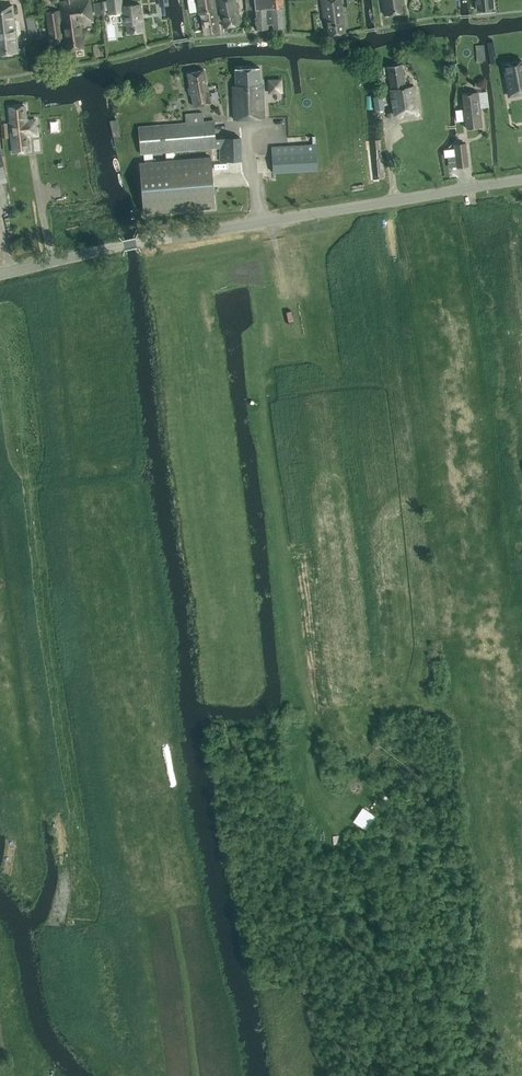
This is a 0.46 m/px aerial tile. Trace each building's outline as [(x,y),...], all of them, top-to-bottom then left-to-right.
[(59,2),(61,10),(47,12),(51,38),(62,36),(60,27),(64,27),(67,49),(84,47),(80,23),(93,21),(90,0),(72,0),(59,2)] [(109,14),(122,12),(124,25),(127,24),(128,33),(143,32),(140,3),(122,5),(121,0),(107,0),(109,14)] [(198,12),(201,12),(216,10),(214,0),(196,0),(198,12)] [(224,27),(239,24),(239,22),(240,22),(236,0),(219,0),(224,27)] [(247,10),(254,9),(255,29),(285,26),(283,0),(246,0),(247,10)] [(340,0),(322,0),(325,21),(327,20),(329,34),(345,32),(340,0)] [(404,0),(386,0),(387,2),(383,2),(385,15),(402,12),(401,5),(405,4),(404,0)] [(476,11),(494,9),(493,0),(475,0),(476,11)] [(15,28),(12,4),(0,6),(0,30),(15,28)] [(220,32),(216,10),(201,12),(205,34),(220,32)] [(15,28),(0,30),(0,54),(18,52),(15,28)] [(31,62),(28,47),(20,48),(23,63),(31,62)] [(510,95),(521,92),(521,61),(521,60),(504,63),(510,95)] [(414,85),(406,87),(402,64),(388,66),(391,89),(390,89),(394,115),(418,112),(414,85)] [(260,67),(235,68),(236,85),(233,86),(234,119),(265,118),(264,92),(261,92),(260,67)] [(188,73),(194,106),(211,102),(204,70),(188,73)] [(463,93),(467,128),(482,126),(478,92),(463,93)] [(373,97),(375,110),(384,108),(382,95),(373,97)] [(9,107),(11,122),(10,122),(13,152),(30,151),(29,136),(37,135),(36,120),(27,121),(27,118),(26,118),(25,106),(9,107)] [(141,154),(220,148),(221,160),(242,159),(241,137),(215,139),(214,120),(204,121),(204,112),(185,114),(186,123),(139,127),(141,154)] [(466,144),(454,146),(457,167),(468,166),(466,144)] [(273,172),(317,170),(316,152),(272,155),(273,172)] [(211,157),(140,163),(144,213),(215,207),(211,157)] [(451,207),(454,224),(459,223),(456,206),(451,207)] [(288,258),(281,259),(283,277),(291,276),(288,258)]
